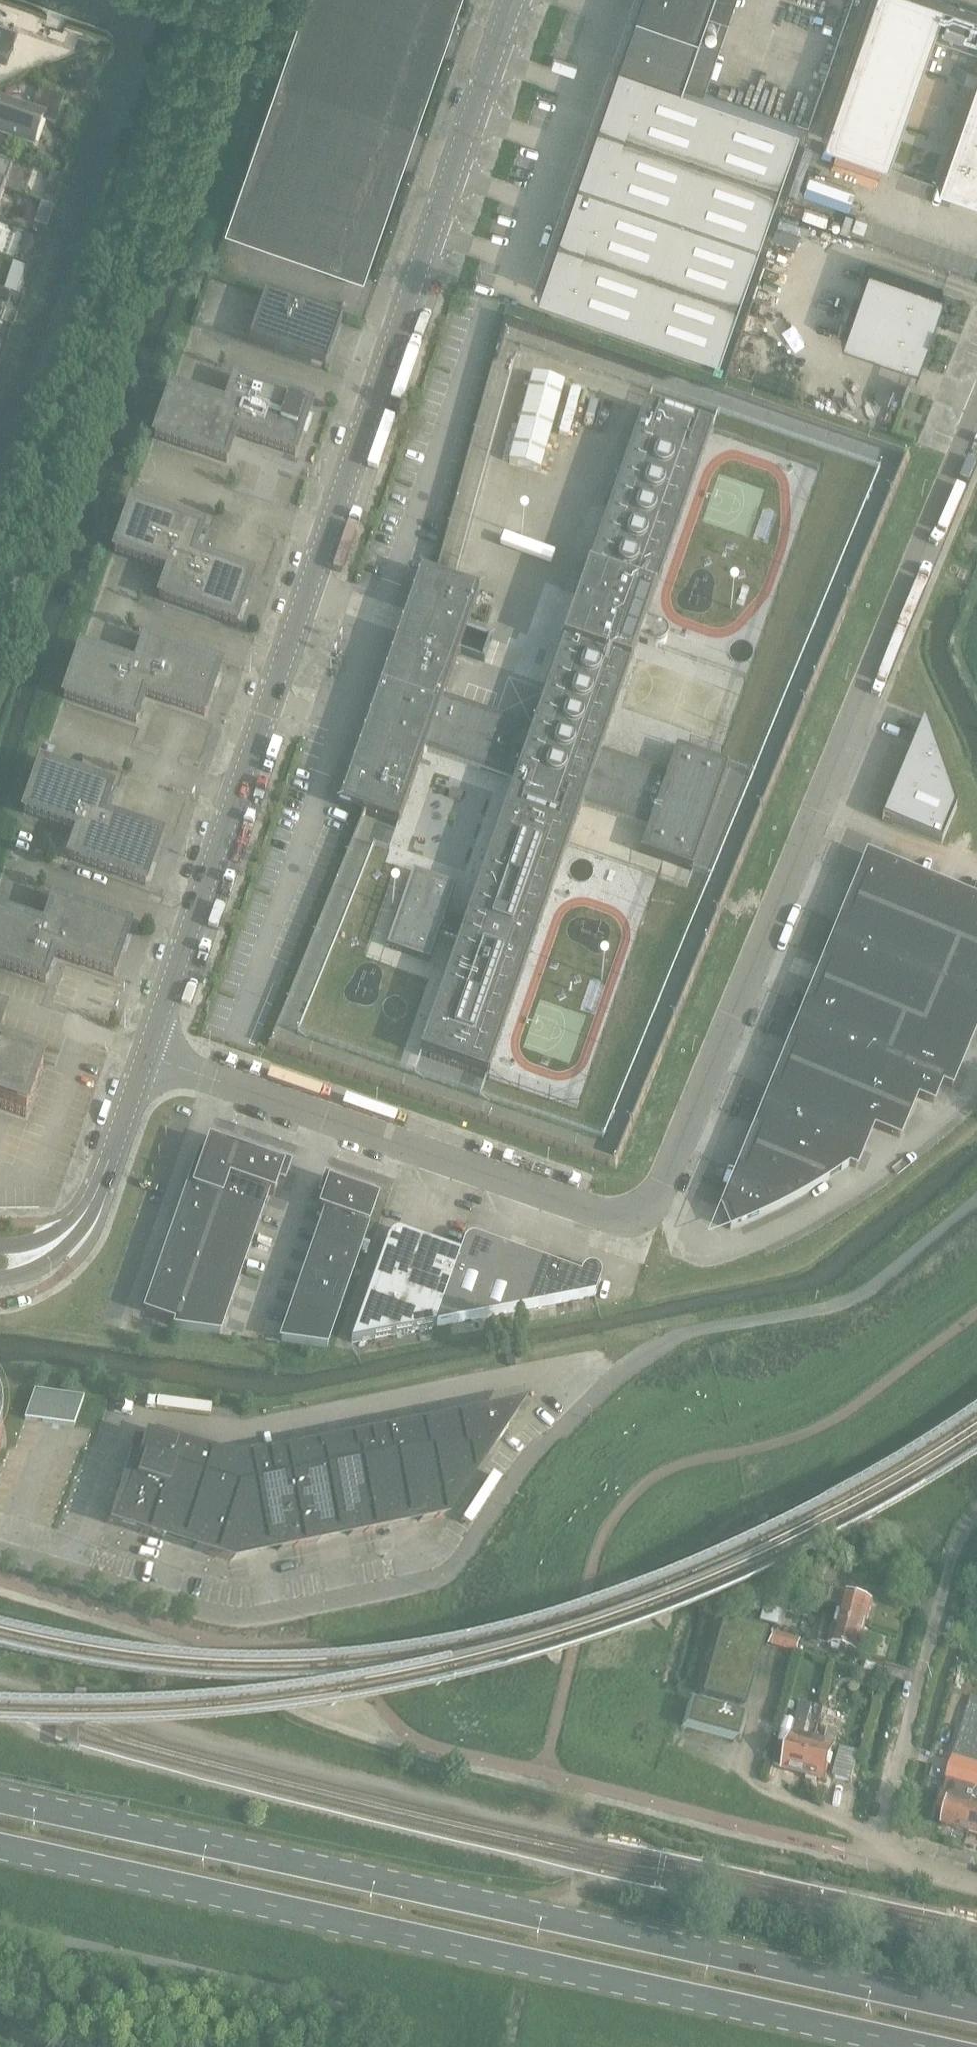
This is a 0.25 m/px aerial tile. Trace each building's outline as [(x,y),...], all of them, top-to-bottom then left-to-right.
[(426,0),(307,0),(229,224),(335,261),(426,0)] [(634,12),(698,35),(706,13),(711,0),(638,0),(634,12)] [(946,0),(871,0),(823,139),(887,162),(937,179),(961,187),(974,192),(976,193),(976,11),(946,0)] [(617,60),(617,61),(681,84),(681,83),(698,35),(634,12),(634,13),(619,55),(617,60)] [(0,25),(0,58),(5,60),(15,30),(0,25)] [(86,54),(76,58),(77,60),(71,62),(75,70),(96,61),(92,53),(87,55),(86,54)] [(616,64),(597,119),(778,182),(798,124),(681,84),(617,61),(616,64)] [(34,147),(43,122),(55,126),(65,98),(41,89),(33,112),(0,101),(0,135),(34,147)] [(597,119),(577,177),(758,240),(778,182),(597,119)] [(5,190),(15,160),(0,154),(0,189),(5,190)] [(51,174),(47,185),(59,190),(63,178),(51,174)] [(577,177),(557,235),(738,297),(758,240),(577,177)] [(42,205),(38,216),(49,220),(53,209),(42,205)] [(540,283),(537,292),(718,355),(738,297),(557,235),(540,283)] [(27,237),(24,247),(34,250),(38,241),(27,237)] [(868,265),(842,341),(916,367),(917,367),(944,292),(868,265)] [(11,279),(7,291),(17,294),(21,283),(11,279)] [(8,303),(11,294),(0,291),(0,300),(8,303)] [(266,296),(255,326),(249,343),(326,369),(331,352),(342,322),(266,296)] [(533,376),(510,464),(542,472),(565,384),(533,376)] [(172,389),(155,438),(227,463),(229,458),(237,436),(296,457),(313,407),(236,381),(226,407),(172,389)] [(604,395),(573,385),(554,441),(584,452),(604,395)] [(433,577),(427,575),(421,573),(412,598),(405,619),(358,755),(340,807),(353,811),(364,815),(366,816),(399,827),(425,754),(428,752),(515,783),(467,922),(447,915),(456,887),(414,872),(387,948),(430,963),(439,936),(460,943),(420,1056),(485,1078),(488,1079),(583,806),(649,829),(641,854),(665,863),(693,872),(729,768),(721,765),(677,750),(668,774),(602,751),(640,643),(655,648),(657,648),(658,648),(661,648),(662,648),(664,647),(665,645),(667,643),(667,642),(668,641),(668,639),(668,638),(668,637),(667,636),(667,635),(667,634),(666,633),(664,631),(662,630),(661,630),(646,624),(713,433),(645,410),(535,728),(447,697),(445,694),(459,654),(484,663),(490,648),(493,639),(467,631),(480,593),(457,585),(437,578),(433,577)] [(195,556),(196,553),(204,529),(132,504),(115,553),(169,572),(159,599),(237,626),(245,602),(254,577),(195,556)] [(136,668),(81,649),(64,698),(137,724),(138,718),(146,696),(205,717),(222,668),(145,641),(136,668)] [(886,812),(883,820),(942,845),(957,808),(925,720),(924,720),(914,744),(911,752),(889,806),(886,812)] [(114,789),(41,764),(24,813),(78,832),(69,859),(146,886),(154,862),(163,837),(104,816),(114,789)] [(976,1029),(976,903),(867,857),(859,879),(865,882),(848,923),(842,920),(824,962),(831,965),(814,1006),(807,1003),(790,1045),(797,1048),(780,1089),(773,1086),(756,1128),(763,1130),(754,1150),(745,1171),(739,1169),(722,1210),(728,1213),(734,1227),(730,1229),(731,1230),(747,1224),(762,1217),(773,1212),(778,1209),(794,1200),(811,1191),(821,1185),(826,1181),(849,1166),(857,1169),(874,1128),(900,1139),(918,1097),(934,1104),(942,1084),(952,1089),(976,1029)] [(0,913),(0,968),(46,984),(48,979),(55,957),(114,977),(123,952),(130,933),(132,928),(55,901),(45,928),(0,913)] [(4,1105),(2,1110),(26,1119),(44,1069),(0,1054),(0,1104),(4,1105)] [(221,1333),(269,1195),(275,1197),(280,1178),(286,1180),(290,1168),(220,1143),(219,1145),(220,1145),(218,1150),(212,1147),(208,1158),(207,1163),(203,1162),(191,1188),(190,1187),(189,1190),(193,1191),(190,1200),(177,1229),(176,1228),(175,1231),(179,1232),(176,1240),(163,1270),(161,1269),(160,1272),(165,1273),(162,1281),(148,1310),(147,1310),(146,1312),(159,1317),(177,1323),(175,1328),(220,1334),(220,1333),(221,1333)] [(327,1349),(377,1205),(371,1202),(373,1196),(326,1180),(322,1193),(328,1195),(321,1213),(326,1215),(282,1342),(327,1349)] [(389,1239),(366,1303),(352,1343),(392,1335),(434,1327),(596,1296),(602,1279),(602,1275),(600,1272),(597,1269),(593,1268),(590,1268),(586,1270),(584,1273),(582,1276),(476,1238),(472,1238),(468,1240),(466,1243),(461,1254),(401,1233),(397,1233),(394,1234),(391,1237),(390,1239),(389,1239)] [(35,1391),(25,1420),(75,1427),(85,1398),(35,1391)] [(450,1516),(468,1489),(509,1428),(519,1413),(512,1409),(496,1412),(496,1411),(239,1462),(156,1436),(156,1438),(157,1439),(156,1443),(149,1441),(147,1445),(148,1445),(146,1451),(140,1449),(127,1478),(126,1478),(125,1480),(129,1482),(125,1494),(126,1494),(113,1523),(112,1523),(111,1525),(117,1527),(118,1526),(144,1535),(152,1538),(153,1536),(154,1532),(200,1546),(199,1550),(198,1550),(198,1551),(213,1556),(213,1557),(221,1559),(236,1563),(237,1562),(239,1556),(282,1547),(283,1551),(283,1553),(299,1550),(308,1549),(308,1548),(323,1545),(323,1543),(322,1539),(353,1533),(354,1537),(354,1539),(370,1536),(378,1535),(378,1534),(394,1531),(393,1529),(392,1525),(424,1519),(425,1523),(424,1523),(425,1525),(440,1522),(440,1523),(447,1521),(450,1517),(450,1516)] [(832,1592),(829,1603),(841,1606),(837,1619),(866,1627),(873,1602),(832,1592)] [(826,1616),(819,1643),(859,1654),(866,1627),(837,1619),(826,1616)] [(726,1621),(706,1695),(750,1707),(770,1633),(726,1621)] [(778,1635),(774,1648),(797,1654),(800,1641),(778,1635)] [(946,1812),(942,1825),(969,1833),(976,1804),(976,1801),(976,1805),(966,1802),(970,1788),(976,1790),(976,1698),(972,1697),(947,1781),(943,1795),(943,1794),(938,1809),(946,1812)] [(696,1703),(691,1721),(689,1727),(741,1741),(748,1716),(696,1703)] [(813,1742),(802,1740),(811,1707),(802,1704),(790,1749),(779,1746),(773,1766),(785,1769),(784,1770),(805,1775),(813,1742)] [(825,1781),(838,1732),(829,1729),(825,1746),(813,1742),(805,1775),(825,1781)] [(841,1749),(833,1778),(852,1783),(859,1754),(841,1749)]
